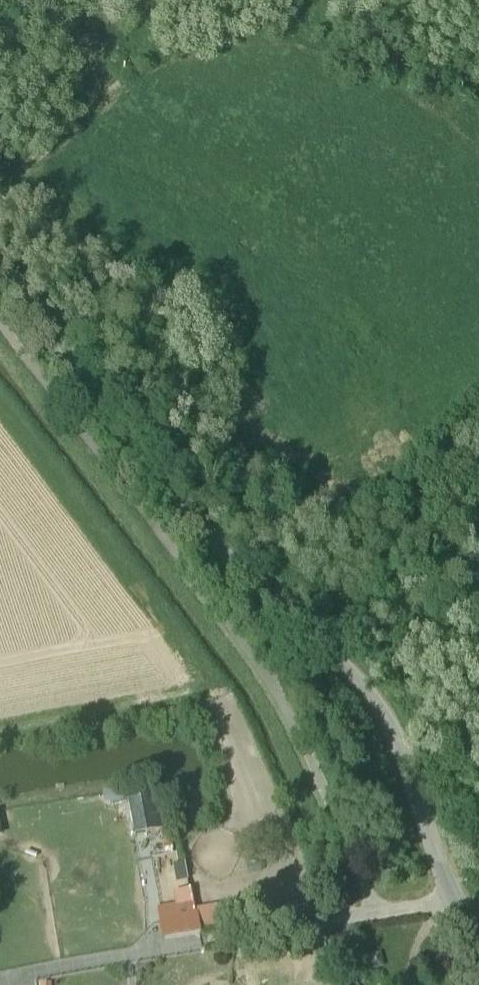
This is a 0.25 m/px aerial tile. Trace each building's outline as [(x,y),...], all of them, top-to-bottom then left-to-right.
[(126,798),(135,837),(161,831),(152,792),(126,798)] [(9,832),(5,807),(0,808),(0,834),(9,832)] [(193,903),(160,908),(165,939),(198,933),(193,903)]
